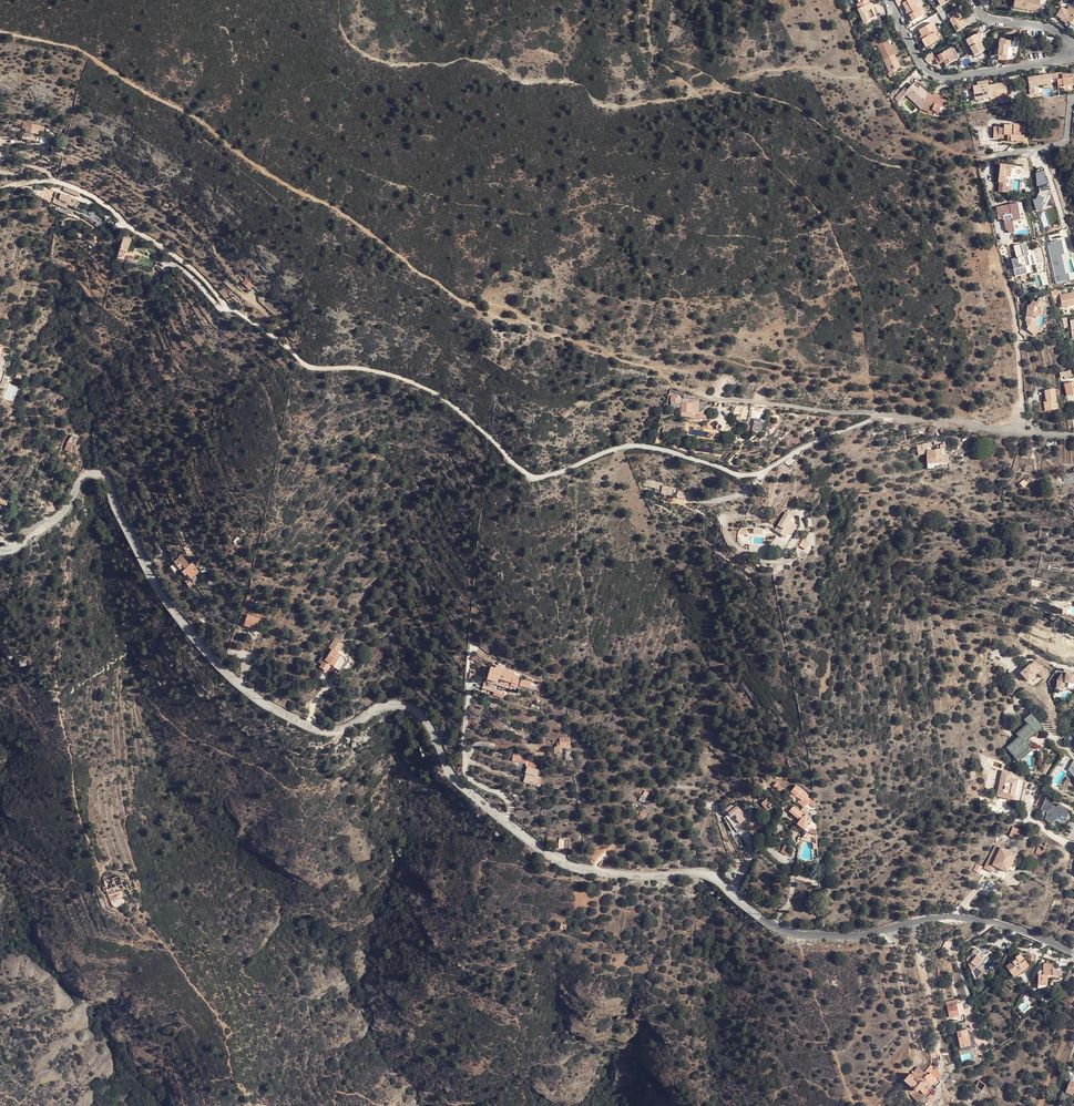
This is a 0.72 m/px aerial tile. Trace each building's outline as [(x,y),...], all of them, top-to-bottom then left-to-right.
[(871,5),(869,0),(858,0),(860,4),(858,5),(860,9),(871,5)] [(903,3),(914,23),(924,17),(923,16),(926,14),(918,0),(909,0),(903,3)] [(1013,9),(1032,11),(1033,8),(1039,9),(1039,6),(1042,6),(1043,6),(1044,0),(1031,0),(1030,0),(1014,0),(1013,9)] [(860,9),(859,10),(865,25),(872,21),(873,24),(880,21),(873,4),(871,5),(860,9)] [(956,33),(969,26),(965,19),(963,14),(960,8),(947,15),(956,33)] [(1068,24),(1069,22),(1072,24),(1073,25),(1073,26),(1073,9),(1071,8),(1063,21),(1068,24)] [(965,19),(969,26),(977,22),(973,15),(965,19)] [(923,40),(921,41),(924,48),(929,46),(928,44),(932,42),(933,43),(937,41),(932,31),(935,30),(932,24),(919,31),(921,36),(923,40)] [(986,51),(983,44),(981,42),(983,41),(980,34),(967,39),(976,55),(986,51)] [(879,46),(885,60),(896,55),(900,53),(896,44),(895,44),(890,47),(887,42),(885,42),(884,39),(879,41),(873,44),(875,48),(879,46)] [(1009,46),(1012,47),(1013,42),(1001,41),(1000,49),(997,49),(996,55),(1008,57),(1009,46)] [(954,48),(938,56),(941,62),(944,61),(945,63),(947,66),(960,59),(954,48)] [(896,55),(885,60),(891,73),(889,74),(892,78),(897,75),(896,73),(895,70),(898,69),(905,66),(901,57),(897,59),(896,55)] [(1059,87),(1064,86),(1064,88),(1073,86),(1073,81),(1073,75),(1062,76),(1062,73),(1057,75),(1058,82),(1059,87)] [(1058,82),(1057,75),(1056,74),(1044,77),(1038,78),(1028,79),(1031,96),(1040,94),(1039,86),(1058,82)] [(990,99),(989,87),(988,82),(978,84),(978,87),(974,87),(975,101),(990,99)] [(994,87),(989,87),(990,99),(1008,96),(1007,89),(1009,89),(1008,82),(1005,82),(1006,85),(994,87)] [(923,107),(928,95),(916,83),(910,89),(906,86),(898,95),(902,99),(906,95),(922,110),(923,107)] [(932,96),(928,95),(923,107),(933,111),(934,109),(940,111),(945,99),(933,94),(932,96)] [(42,137),(44,128),(28,124),(27,130),(26,133),(42,137)] [(1001,125),(1001,124),(996,124),(996,137),(1001,138),(1002,137),(1002,134),(1010,134),(1009,138),(1009,139),(1010,141),(1021,141),(1022,135),(1018,135),(1016,134),(1017,126),(1012,125),(1012,124),(1007,124),(1006,126),(1001,125)] [(38,138),(25,134),(23,140),(36,143),(38,138)] [(1011,167),(999,166),(999,185),(1000,184),(1000,194),(1010,194),(1011,188),(1006,188),(1006,178),(1011,178),(1011,167)] [(1032,198),(1035,209),(1053,205),(1043,168),(1033,170),(1040,196),(1032,198)] [(62,195),(58,205),(66,208),(70,198),(62,195)] [(1017,234),(1028,232),(1022,201),(994,206),(997,219),(1004,218),(1006,232),(1017,230),(1017,234)] [(120,251),(124,252),(127,253),(131,241),(123,238),(120,251)] [(1027,252),(1029,251),(1027,244),(1014,247),(1017,260),(1012,261),(1017,278),(1022,276),(1029,274),(1034,273),(1033,266),(1036,265),(1034,256),(1030,257),(1028,257),(1027,252)] [(252,283),(247,280),(242,284),(249,288),(250,285),(252,283)] [(1072,306),(1073,305),(1073,293),(1059,295),(1061,307),(1072,306)] [(1028,304),(1026,315),(1029,316),(1028,318),(1027,319),(1026,321),(1026,325),(1027,325),(1026,329),(1031,334),(1035,329),(1034,328),(1033,327),(1035,318),(1037,317),(1038,311),(1041,308),(1042,309),(1046,303),(1041,298),(1037,302),(1035,300),(1031,304),(1028,304)] [(1065,384),(1068,397),(1073,395),(1073,382),(1065,384)] [(1055,389),(1044,391),(1046,399),(1046,402),(1047,407),(1055,405),(1055,401),(1057,401),(1055,389)] [(681,414),(697,416),(699,399),(671,396),(670,405),(682,406),(681,414)] [(1058,407),(1057,405),(1055,405),(1047,407),(1046,402),(1044,403),(1045,411),(1051,410),(1051,408),(1058,407)] [(72,445),(71,444),(67,442),(64,450),(69,452),(72,445)] [(942,463),(941,449),(927,450),(928,465),(930,464),(935,464),(942,463)] [(1065,475),(1067,484),(1073,482),(1073,472),(1065,475)] [(645,485),(661,489),(662,484),(646,480),(645,485)] [(673,488),(663,486),(662,494),(671,495),(673,488)] [(785,511),(778,525),(781,526),(780,529),(781,530),(780,533),(786,536),(789,531),(793,522),(789,520),(792,515),(785,511)] [(793,522),(789,531),(792,533),(797,524),(794,522),(793,522)] [(196,556),(191,544),(186,546),(191,558),(196,556)] [(188,558),(183,560),(180,562),(181,564),(178,566),(185,576),(189,574),(191,579),(199,572),(192,563),(188,558)] [(243,626),(255,629),(258,619),(246,616),(243,626)] [(362,637),(357,639),(350,649),(355,652),(363,643),(365,641),(362,637)] [(1060,647),(1073,656),(1073,637),(1059,638),(1060,647)] [(321,664),(319,667),(324,671),(328,665),(336,671),(344,659),(337,654),(342,647),(334,641),(328,649),(331,651),(324,660),(320,658),(318,662),(321,664)] [(1038,673),(1030,664),(1021,673),(1026,679),(1034,671),(1038,674),(1038,673)] [(511,683),(517,684),(519,674),(513,673),(513,669),(495,665),(494,668),(489,668),(486,679),(484,679),(482,690),(493,693),(493,696),(499,697),(500,694),(503,695),(505,687),(509,688),(511,683)] [(1029,682),(1038,674),(1034,671),(1026,679),(1029,682)] [(1073,684),(1073,673),(1063,672),(1058,679),(1058,687),(1065,688),(1065,683),(1073,684)] [(518,686),(539,692),(541,684),(520,679),(518,686)] [(1041,726),(1030,713),(1024,718),(1035,731),(1041,726)] [(1024,740),(1035,731),(1027,722),(1016,731),(1024,740)] [(1019,735),(1006,747),(1018,761),(1031,749),(1019,735)] [(573,748),(572,738),(560,739),(560,748),(561,748),(573,748)] [(512,755),(512,762),(527,763),(528,756),(512,755)] [(531,782),(540,785),(544,773),(527,768),(526,773),(527,774),(525,782),(530,784),(531,782)] [(1002,771),(996,795),(1022,801),(1027,782),(1010,772),(1002,771)] [(814,804),(814,801),(800,792),(798,795),(814,804)] [(1040,809),(1048,811),(1050,806),(1052,798),(1046,795),(1040,809)] [(762,803),(766,809),(770,806),(772,809),(774,807),(768,798),(762,803)] [(732,805),(729,801),(722,807),(725,810),(726,810),(732,805)] [(1048,811),(1045,819),(1050,823),(1056,817),(1065,820),(1068,808),(1058,804),(1056,806),(1050,806),(1048,811)] [(740,824),(745,820),(737,807),(735,809),(732,805),(726,810),(732,818),(735,815),(738,819),(737,819),(740,824)] [(817,830),(816,823),(794,806),(790,811),(800,819),(797,824),(807,832),(812,826),(817,830)] [(1021,830),(1013,827),(1010,833),(1018,836),(1021,830)] [(1042,854),(1045,840),(1039,839),(1036,852),(1042,854)] [(1001,849),(1004,850),(1005,848),(999,843),(987,871),(993,873),(996,867),(993,866),(1001,849)] [(1016,855),(1004,850),(1001,849),(993,866),(996,867),(1008,873),(1016,855)] [(976,863),(973,870),(979,873),(983,866),(976,863)] [(117,878),(104,881),(106,887),(103,888),(104,891),(107,891),(108,893),(120,890),(119,886),(122,885),(120,880),(117,880),(117,878)] [(622,884),(611,883),(610,893),(616,894),(617,890),(621,890),(622,884)] [(946,940),(942,948),(947,951),(951,943),(946,940)] [(969,961),(974,966),(981,959),(983,961),(986,957),(975,947),(972,951),(976,954),(973,958),(969,954),(966,959),(969,961)] [(1028,965),(1020,953),(1015,956),(1016,959),(1010,963),(1005,965),(1008,970),(1012,968),(1015,974),(1028,965)] [(981,959),(974,966),(977,968),(983,961),(981,959)] [(974,966),(969,961),(967,964),(974,980),(981,971),(977,968),(974,966)] [(1037,984),(1047,984),(1047,974),(1052,975),(1053,964),(1043,963),(1042,969),(1046,969),(1045,974),(1042,974),(1037,973),(1037,984)] [(956,1004),(958,1004),(957,1000),(947,1002),(950,1018),(959,1016),(956,1004)] [(959,1016),(964,1015),(963,1005),(962,1003),(958,1004),(956,1004),(959,1016)] [(968,1030),(957,1032),(960,1047),(971,1045),(969,1035),(968,1030)] [(915,1092),(917,1094),(919,1092),(928,1098),(939,1081),(938,1080),(939,1078),(939,1076),(939,1075),(938,1073),(936,1071),(933,1069),(930,1073),(926,1070),(925,1072),(917,1067),(911,1075),(909,1073),(904,1082),(915,1092)] [(976,1088),(982,1091),(986,1085),(978,1081),(974,1087),(976,1088)] [(1070,1081),(1065,1093),(1072,1096),(1073,1091),(1073,1083),(1070,1081)]
